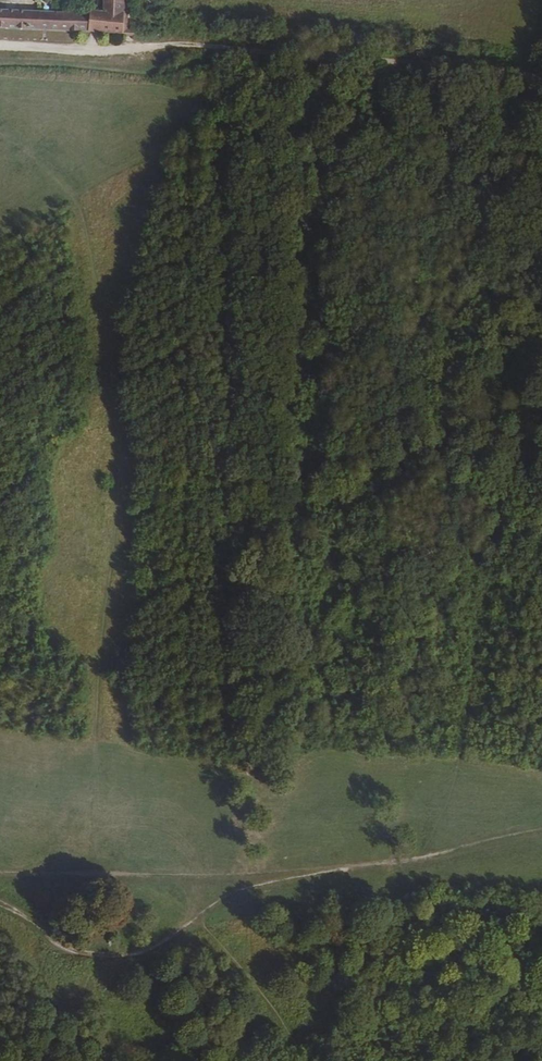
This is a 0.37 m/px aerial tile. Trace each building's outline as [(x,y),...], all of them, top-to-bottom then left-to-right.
[(77,16),(75,35),(127,38),(130,0),(108,0),(108,14),(95,13),(92,16),(77,16)] [(77,16),(0,13),(0,32),(75,35),(77,16)] [(95,925),(87,925),(86,939),(94,939),(95,925)]
